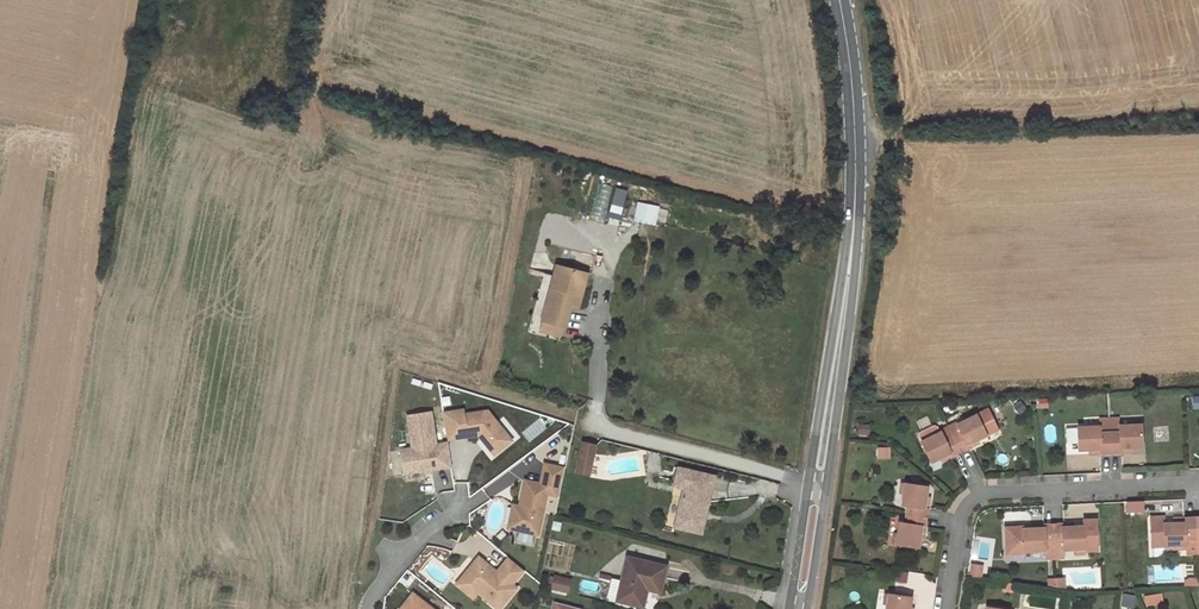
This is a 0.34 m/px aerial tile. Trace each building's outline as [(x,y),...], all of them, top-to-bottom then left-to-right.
[(606,211),(618,215),(626,191),(600,182),(589,216),(603,220),(606,211)] [(632,220),(654,224),(657,205),(636,201),(632,220)] [(564,326),(570,303),(572,293),(582,295),(587,274),(556,266),(542,320),(544,320),(562,325),(564,326)] [(579,306),(582,295),(572,293),(570,303),(579,306)] [(562,325),(544,320),(541,330),(559,335),(562,325)] [(463,409),(443,412),(447,439),(478,434),(494,454),(511,440),(487,410),(464,414),(463,409)] [(404,472),(451,465),(447,442),(436,443),(430,411),(407,415),(412,447),(400,449),(404,472)] [(957,422),(949,426),(961,451),(969,447),(968,444),(978,439),(987,435),(977,414),(958,424),(957,422)] [(1110,454),(1108,420),(1099,421),(1099,428),(1078,429),(1079,451),(1089,451),(1100,451),(1101,454),(1110,454)] [(1108,420),(1110,454),(1119,453),(1119,450),(1130,449),(1141,449),(1140,426),(1118,427),(1118,420),(1108,420)] [(919,436),(922,442),(941,432),(940,431),(938,426),(935,425),(920,433),(919,436)] [(961,451),(949,426),(940,431),(941,432),(922,442),(932,462),(941,457),(951,452),(953,456),(961,451)] [(1071,427),(1064,427),(1065,455),(1073,454),(1071,427)] [(573,432),(565,468),(577,471),(583,443),(573,432)] [(979,442),(978,439),(968,444),(969,447),(979,442)] [(583,443),(577,471),(590,474),(596,445),(583,443)] [(951,452),(941,457),(943,461),(953,456),(951,452)] [(559,496),(565,468),(545,463),(540,483),(525,480),(520,506),(514,530),(538,535),(547,493),(559,496)] [(685,487),(676,527),(701,532),(714,476),(679,469),(676,486),(685,487)] [(925,526),(926,517),(928,508),(924,508),(926,497),(927,486),(905,483),(902,505),(909,506),(907,523),(899,522),(896,544),(918,548),(920,537),(921,526),(925,526)] [(1142,512),(1142,501),(1123,501),(1123,512),(1142,512)] [(514,530),(520,506),(513,504),(508,528),(514,530)] [(1196,540),(1195,518),(1185,519),(1185,524),(1174,524),(1164,525),(1163,518),(1150,519),(1152,548),(1187,546),(1186,540),(1196,540)] [(1062,524),(1053,525),(1054,543),(1054,558),(1063,558),(1063,550),(1085,549),(1085,551),(1098,550),(1096,521),(1084,521),(1084,527),(1062,528),(1062,524)] [(1053,525),(1044,525),(1044,529),(1023,530),(1023,528),(1005,528),(1005,536),(1011,535),(1012,555),(1024,554),(1024,552),(1045,551),(1045,559),(1054,558),(1054,543),(1053,525)] [(1196,540),(1186,540),(1187,546),(1187,554),(1197,553),(1196,540)] [(508,558),(497,572),(492,569),(491,570),(487,567),(489,566),(478,557),(461,579),(478,592),(498,608),(500,608),(517,588),(512,585),(524,570),(508,558)] [(618,601),(639,606),(644,584),(661,588),(666,567),(628,557),(618,601)] [(982,566),(971,565),(969,576),(980,577),(982,566)] [(1056,587),(1055,580),(1055,576),(1049,575),(1042,580),(1042,585),(1056,587)] [(555,576),(553,588),(567,591),(570,579),(555,576)] [(473,598),(478,592),(461,579),(456,584),(473,598)] [(610,580),(606,600),(612,601),(615,581),(610,580)] [(1004,583),(1003,590),(1012,592),(1013,584),(1004,583)] [(639,606),(644,607),(647,590),(660,593),(661,588),(644,584),(639,606)] [(909,607),(911,597),(889,593),(886,608),(909,608),(909,607)] [(412,594),(401,608),(432,608),(412,594)] [(1155,595),(1144,596),(1146,606),(1156,604),(1155,595)] [(556,601),(554,608),(582,608),(556,601)]
